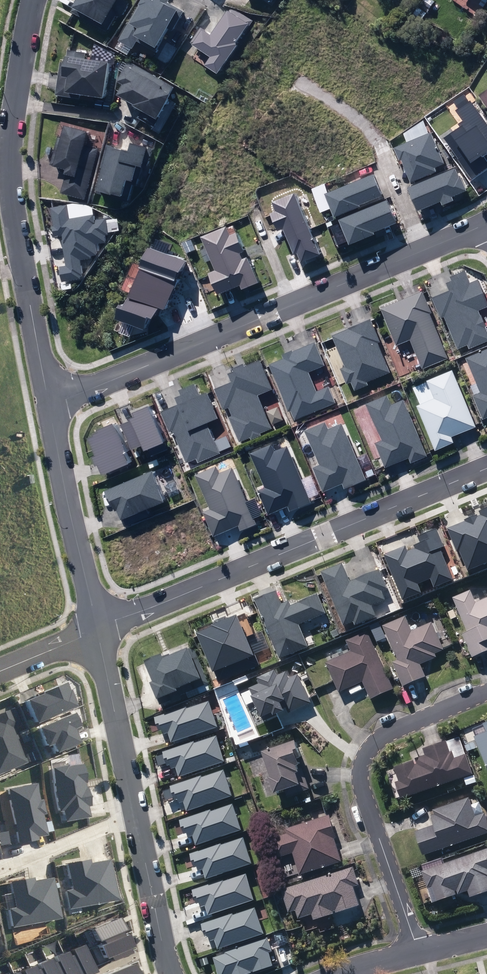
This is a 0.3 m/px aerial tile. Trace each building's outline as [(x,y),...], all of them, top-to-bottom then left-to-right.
[(72,8),(70,12),(80,18),(82,14),(108,28),(117,13),(121,16),(127,4),(120,0),(77,0),(72,8)] [(159,50),(173,26),(175,28),(186,9),(170,0),(146,0),(145,2),(143,1),(122,39),(136,47),(140,39),(159,50)] [(427,14),(430,10),(431,10),(434,5),(427,0),(424,0),(421,4),(422,4),(419,8),(427,14)] [(214,54),(209,63),(222,71),(241,42),(239,40),(253,18),(233,5),(215,32),(205,26),(195,42),(214,54)] [(64,62),(59,94),(82,97),(83,92),(109,95),(114,61),(86,57),(87,52),(70,50),(69,63),(64,62)] [(129,82),(123,93),(163,116),(176,92),(165,86),(166,84),(132,65),(124,78),(129,82)] [(486,108),(486,86),(477,93),(486,108)] [(474,94),(456,105),(464,117),(460,120),(463,124),(448,133),(475,173),(486,165),(486,158),(484,153),(486,151),(486,114),(474,94)] [(88,198),(101,147),(90,144),(93,130),(71,124),(67,137),(62,135),(54,164),(70,168),(64,192),(88,198)] [(402,160),(411,180),(436,170),(434,166),(443,162),(431,133),(394,147),(400,161),(402,160)] [(110,139),(96,188),(129,197),(134,180),(139,182),(144,162),(149,164),(155,144),(134,139),(132,146),(110,139)] [(458,163),(412,184),(422,206),(444,197),(446,202),(457,197),(456,194),(469,187),(458,163)] [(377,171),(328,190),(338,214),(364,204),(363,201),(385,193),(377,171)] [(302,248),(306,258),(324,251),(298,190),(276,199),(279,207),(273,209),(281,228),(287,226),(297,250),(302,248)] [(390,197),(342,216),(352,242),(378,231),(377,228),(399,219),(390,197)] [(69,202),(51,205),(56,234),(62,233),(67,262),(61,263),(64,278),(82,275),(82,272),(85,271),(82,257),(93,255),(93,252),(100,251),(98,240),(108,238),(107,231),(111,230),(108,216),(96,218),(96,213),(71,217),(69,202)] [(231,223),(206,234),(220,267),(214,269),(223,290),(244,281),(246,286),(263,279),(251,253),(246,255),(243,248),(248,246),(240,228),(234,231),(231,223)] [(124,314),(149,325),(155,311),(160,313),(164,303),(169,305),(189,258),(157,244),(133,299),(131,298),(124,314)] [(471,344),(486,338),(486,327),(479,307),(486,304),(486,293),(480,276),(473,279),(468,266),(451,273),(453,277),(447,279),(450,287),(434,293),(442,314),(447,312),(460,344),(469,340),(471,344)] [(425,288),(383,306),(398,341),(412,336),(424,365),(450,354),(431,311),(434,309),(425,288)] [(370,382),(368,378),(391,368),(379,339),(382,338),(372,316),(333,332),(347,363),(342,365),(349,380),(353,379),(356,387),(370,382)] [(339,399),(332,382),(319,387),(312,369),(328,362),(318,338),(284,351),(286,355),(272,361),(291,407),(294,406),(298,416),(339,399)] [(467,354),(482,389),(475,392),(485,416),(486,415),(486,346),(467,354)] [(274,386),(262,357),(231,370),(235,378),(218,385),(227,406),(232,404),(235,412),(232,413),(242,438),(273,424),(260,392),(274,386)] [(454,367),(428,377),(436,395),(419,402),(438,446),(455,439),(453,434),(478,423),(454,367)] [(199,455),(200,459),(222,450),(210,420),(221,416),(210,389),(203,392),(198,379),(180,386),(183,392),(178,394),(181,401),(163,408),(171,428),(176,426),(189,459),(199,455)] [(410,454),(412,459),(429,452),(405,396),(393,400),(389,391),(367,400),(383,437),(377,439),(388,463),(410,454)] [(169,438),(152,401),(137,408),(139,412),(134,414),(135,416),(124,421),(135,446),(145,442),(148,447),(169,438)] [(344,479),(346,485),(368,476),(344,419),(331,425),(328,418),(307,427),(321,461),(316,463),(326,487),(344,479)] [(104,460),(108,470),(132,459),(128,449),(130,448),(118,419),(99,427),(100,431),(95,433),(102,449),(97,451),(101,462),(104,460)] [(273,440),(252,449),(267,484),(261,486),(271,510),(290,502),(292,507),(313,498),(289,442),(277,448),(273,440)] [(240,523),(242,527),(258,520),(235,464),(222,469),(219,462),(197,471),(212,505),(206,507),(216,532),(240,523)] [(156,465),(108,485),(118,508),(122,506),(128,521),(151,512),(148,505),(169,496),(156,465)] [(452,528),(470,568),(486,561),(486,507),(481,509),(483,514),(452,528)] [(408,543),(386,552),(405,599),(423,591),(420,582),(433,577),(436,585),(454,578),(441,547),(446,545),(438,527),(419,535),(422,541),(416,543),(417,546),(410,549),(408,543)] [(389,586),(381,567),(352,579),(345,562),(323,571),(345,623),(355,619),(357,623),(379,614),(374,603),(388,598),(384,588),(389,586)] [(328,611),(320,592),(293,603),(291,598),(284,601),(279,589),(257,598),(282,655),(309,643),(300,623),(328,611)] [(455,598),(470,632),(466,634),(475,657),(486,652),(486,600),(477,604),(472,591),(455,598)] [(262,662),(241,614),(201,631),(222,679),(262,662)] [(395,662),(406,686),(428,676),(422,663),(438,656),(437,653),(445,649),(434,622),(413,631),(407,616),(385,626),(400,660),(395,662)] [(395,688),(369,631),(348,641),(353,651),(328,663),(342,692),(365,681),(373,698),(395,688)] [(211,681),(196,644),(168,655),(167,652),(149,659),(157,678),(153,679),(162,700),(211,681)] [(257,697),(268,720),(291,709),(292,712),(313,701),(300,674),(292,678),(288,671),(279,676),(277,670),(260,678),(262,684),(252,688),(257,697)] [(39,692),(23,698),(32,720),(74,704),(67,687),(65,688),(62,680),(38,690),(39,692)] [(190,703),(157,714),(162,728),(165,727),(167,732),(171,731),(174,740),(220,724),(211,698),(190,705),(190,703)] [(26,758),(12,726),(21,723),(13,705),(0,710),(0,769),(26,758)] [(72,710),(34,725),(42,744),(49,741),(52,750),(76,740),(70,726),(77,723),(72,710)] [(477,736),(486,760),(486,732),(477,736)] [(227,759),(218,733),(196,740),(196,739),(165,749),(170,763),(172,762),(174,766),(178,765),(181,774),(227,759)] [(300,740),(267,751),(281,792),(290,789),(291,795),(311,788),(306,770),(304,771),(301,764),(304,763),(302,757),(305,756),(300,740)] [(398,781),(404,797),(474,773),(467,754),(457,758),(455,751),(452,752),(448,740),(426,748),(428,755),(418,758),(420,764),(417,765),(415,761),(397,767),(402,780),(398,781)] [(66,762),(51,765),(58,809),(62,808),(64,819),(89,815),(87,803),(90,803),(86,784),(84,785),(84,780),(86,780),(82,761),(67,764),(66,762)] [(234,793),(226,767),(204,775),(203,773),(172,783),(177,798),(181,796),(182,801),(186,799),(189,808),(234,793)] [(37,781),(6,787),(16,841),(37,837),(37,834),(46,832),(43,811),(45,811),(43,797),(40,798),(37,781)] [(426,854),(486,833),(486,813),(477,816),(471,798),(435,810),(437,814),(433,815),(437,825),(418,832),(426,854)] [(243,826),(235,801),(213,809),(212,808),(182,818),(187,831),(189,830),(191,835),(195,833),(199,842),(243,826)] [(296,852),(303,874),(343,861),(336,838),(338,837),(331,815),(289,828),(290,833),(274,838),(280,857),(296,852)] [(253,859),(245,835),(224,842),(224,840),(192,851),(197,865),(201,863),(202,867),(206,865),(209,874),(253,859)] [(425,870),(436,901),(459,893),(457,889),(460,889),(461,893),(470,889),(473,896),(486,891),(486,849),(425,870)] [(88,857),(65,861),(70,886),(63,887),(67,906),(115,897),(107,858),(89,861),(88,857)] [(355,866),(286,889),(293,911),(299,909),(302,917),(315,913),(317,919),(361,905),(355,886),(361,884),(355,866)] [(257,897),(248,871),(226,878),(225,876),(194,887),(199,901),(202,900),(204,904),(207,902),(211,912),(257,897)] [(16,905),(8,906),(12,924),(60,915),(52,875),(34,878),(34,875),(11,879),(16,905)] [(265,930),(257,905),(235,912),(235,910),(203,921),(208,934),(211,933),(213,937),(218,936),(221,945),(265,930)] [(120,927),(115,914),(86,926),(92,940),(97,937),(99,941),(94,943),(100,956),(104,954),(106,958),(125,950),(123,945),(127,944),(121,932),(118,933),(116,928),(120,927)] [(269,934),(226,948),(227,951),(215,955),(221,973),(229,973),(234,972),(235,973),(238,973),(275,962),(270,948),(274,947),(269,934)] [(92,971),(79,940),(65,946),(67,951),(65,952),(63,947),(47,953),(49,958),(47,959),(46,955),(32,960),(34,966),(30,968),(28,963),(16,968),(18,973),(15,973),(85,973),(92,971)] [(129,961),(104,971),(105,973),(134,973),(129,961)]
